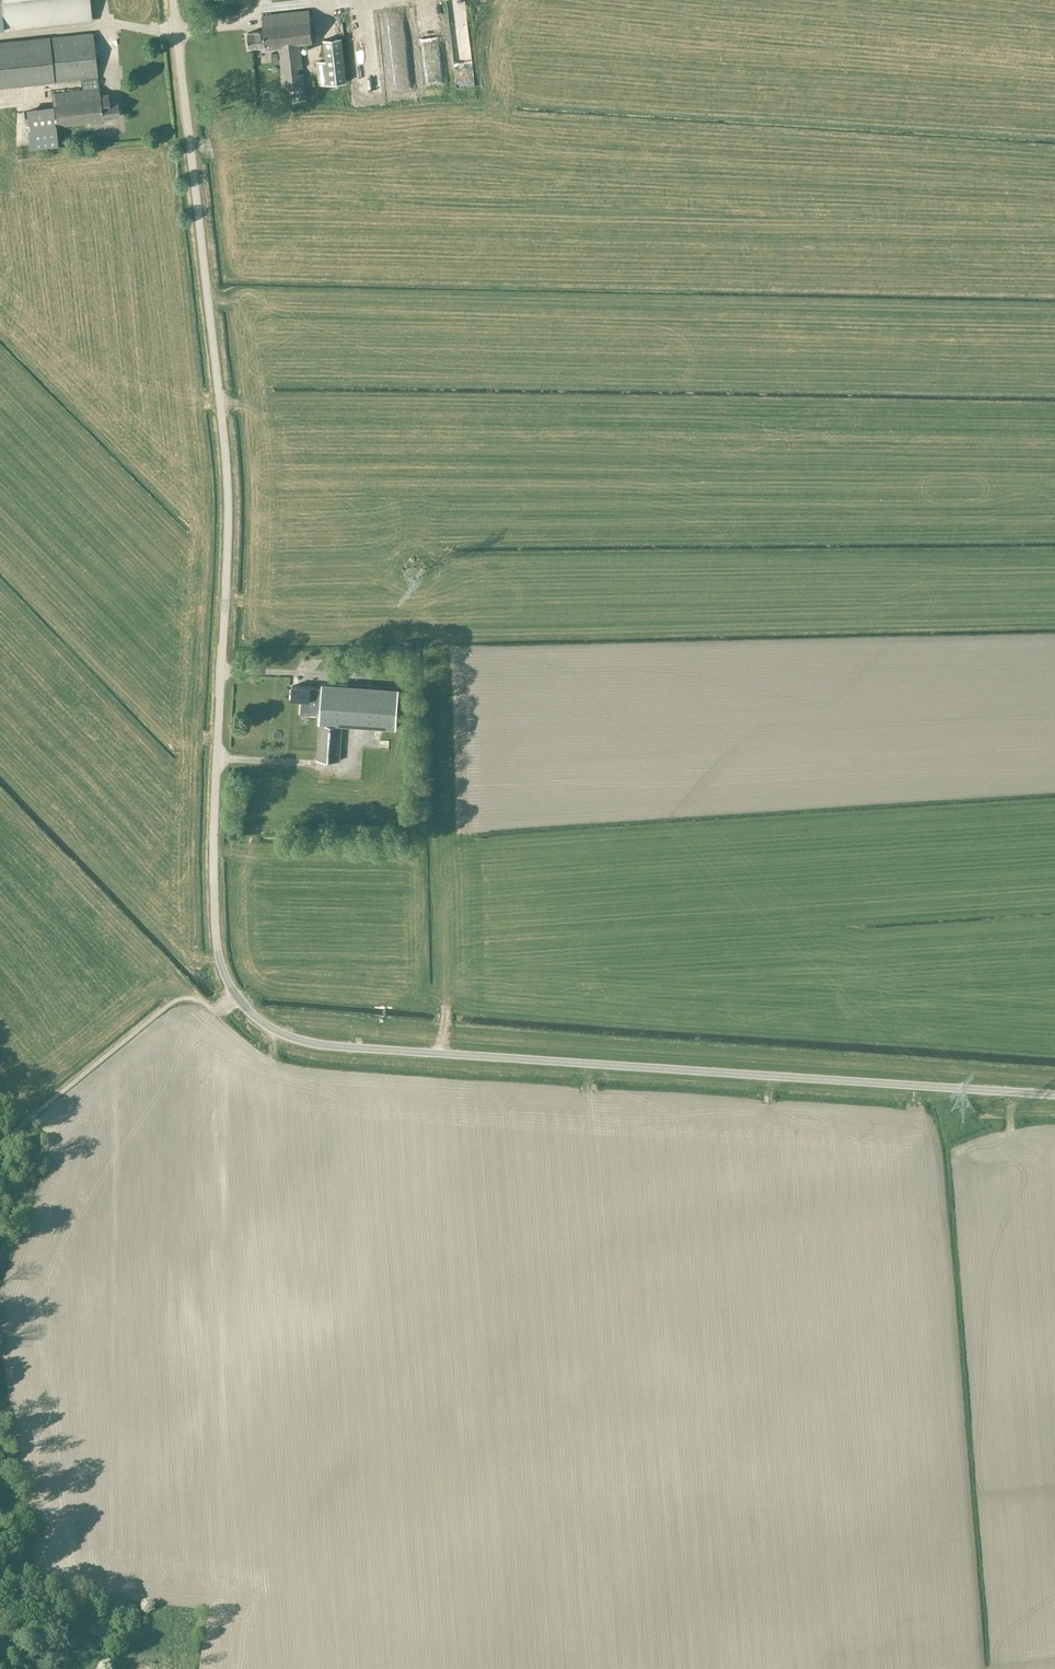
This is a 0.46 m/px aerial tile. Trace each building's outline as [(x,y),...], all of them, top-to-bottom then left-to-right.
[(4,28),(91,18),(89,0),(1,0),(4,28)] [(262,15),(264,30),(247,32),(249,47),(265,45),(266,50),(279,48),(283,86),(305,83),(300,43),(314,42),(310,9),(262,15)] [(68,124),(90,121),(90,123),(104,122),(103,117),(119,115),(118,100),(109,101),(108,93),(100,95),(99,87),(98,87),(97,76),(92,32),(0,42),(0,87),(82,78),(83,89),(52,92),(54,107),(27,110),(29,128),(59,125),(68,124)] [(356,35),(357,57),(375,56),(374,34),(356,35)] [(347,81),(343,48),(326,50),(327,61),(318,62),(320,83),(347,81)] [(424,50),(427,76),(439,75),(437,49),(424,50)] [(59,125),(29,128),(31,149),(61,146),(59,125)] [(339,760),(342,723),(402,728),(405,688),(336,683),(336,684),(323,683),(322,686),(292,685),(291,698),(301,699),(301,712),(320,713),(317,758),(339,760)]
